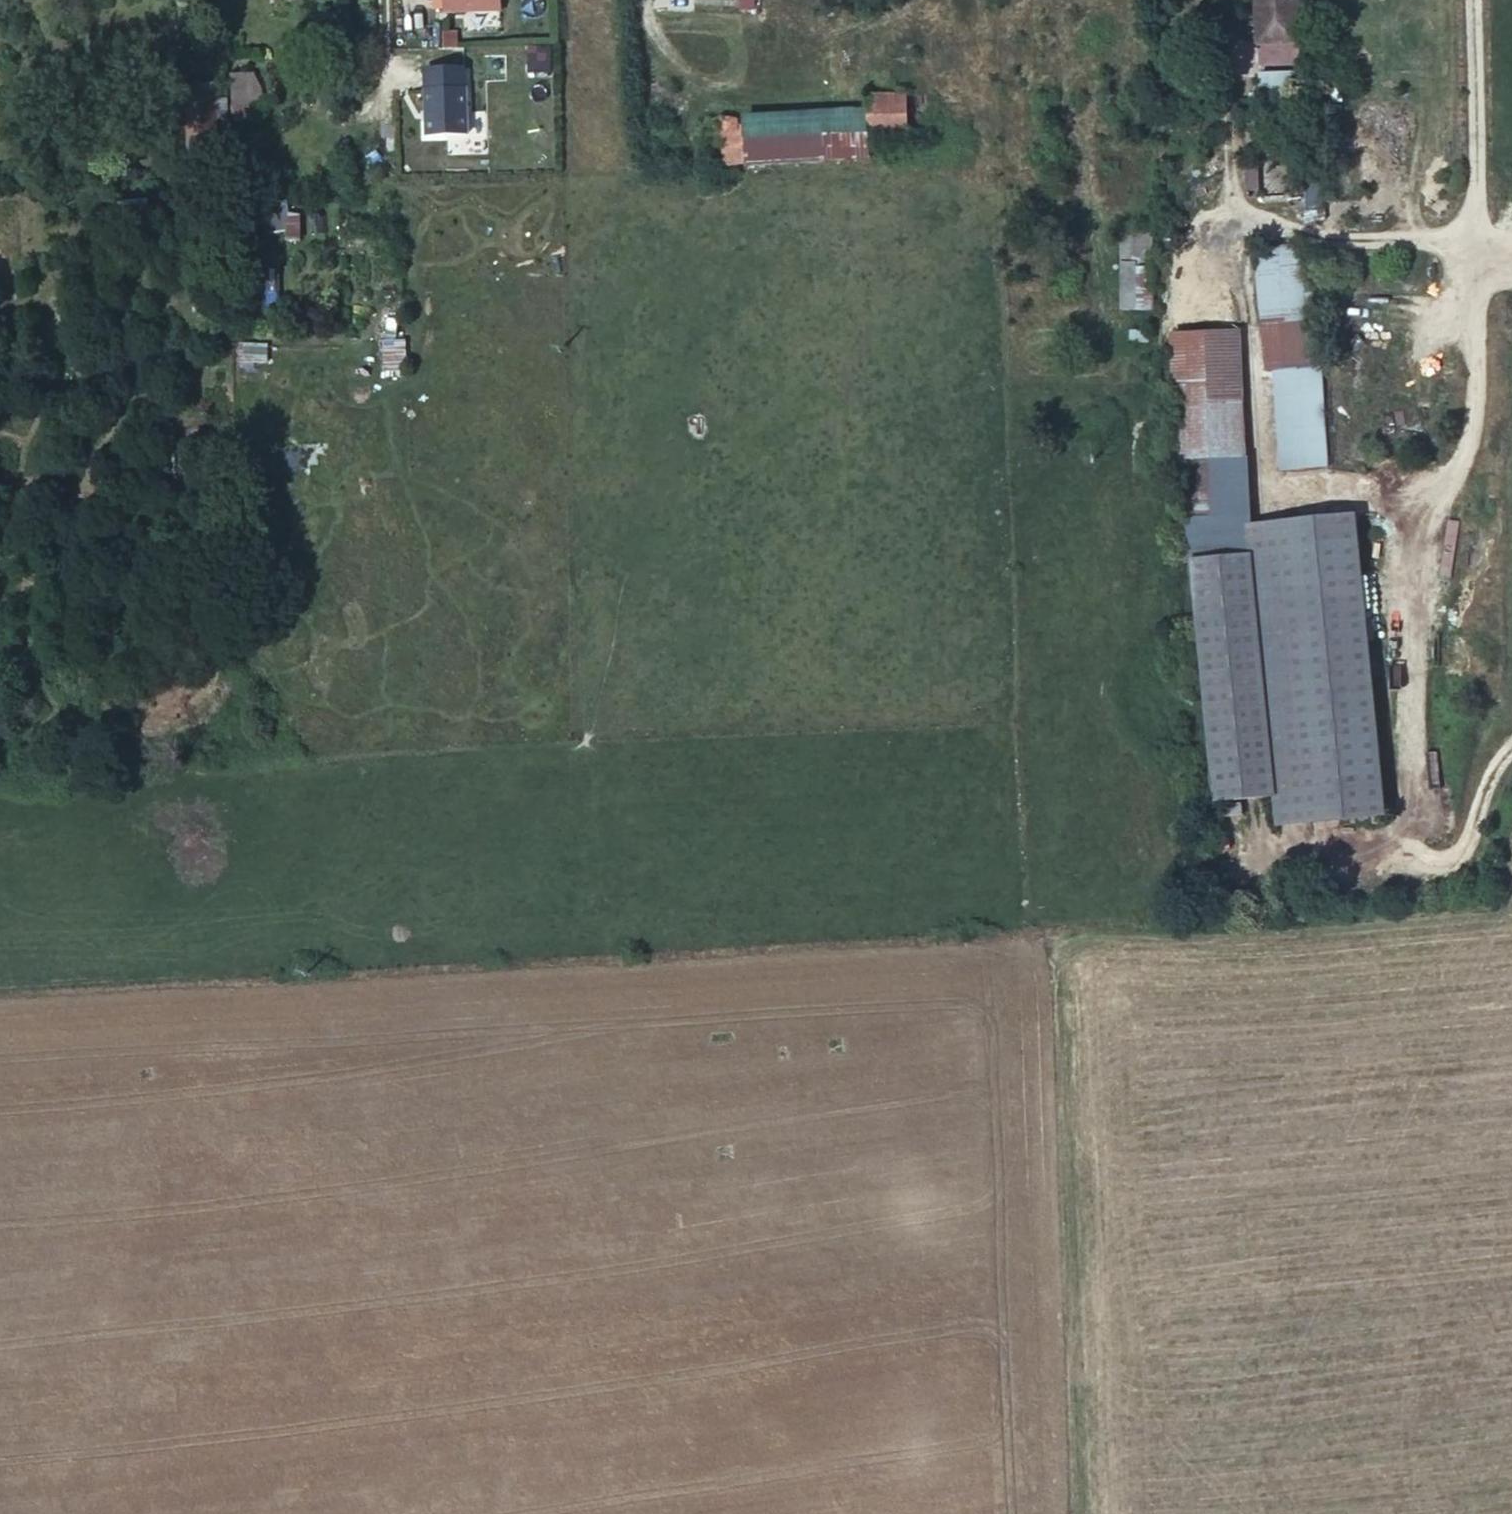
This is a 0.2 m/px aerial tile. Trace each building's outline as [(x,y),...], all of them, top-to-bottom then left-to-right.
[(447,9),(501,8),(501,0),(447,0),(447,9)] [(1264,63),(1303,61),(1302,0),(1261,0),(1264,63)] [(219,72),(190,73),(193,160),(206,160),(206,177),(202,178),(202,188),(222,187),(219,72)] [(258,75),(231,74),(228,123),(255,125),(258,75)] [(1304,75),(1265,75),(1265,103),(1304,102),(1304,75)] [(467,133),(465,85),(422,87),(423,133),(467,133)] [(867,93),(867,111),(868,132),(871,132),(910,132),(908,91),(867,93)] [(868,132),(867,111),(723,115),(725,163),(748,162),(872,156),(871,132),(868,132)] [(1307,168),(1308,198),(1323,197),(1322,168),(1307,168)] [(273,211),(270,239),(300,242),(302,214),(273,211)] [(1126,253),(1155,252),(1154,220),(1125,220),(1126,253)] [(1303,250),(1261,252),(1265,375),(1306,374),(1305,302),(1303,250)] [(1156,301),(1155,252),(1126,253),(1127,301),(1156,301)] [(1322,301),(1305,302),(1306,374),(1322,373),(1322,301)] [(1175,342),(1177,467),(1199,467),(1221,466),(1244,466),(1241,341),(1175,342)] [(1306,374),(1277,375),(1280,471),(1325,471),(1325,373),(1322,373),(1306,374)] [(1221,466),(1199,467),(1199,524),(1222,524),(1221,466)] [(1195,582),(1217,822),(1277,817),(1278,834),(1385,825),(1358,525),(1251,535),(1254,577),(1195,582)]
